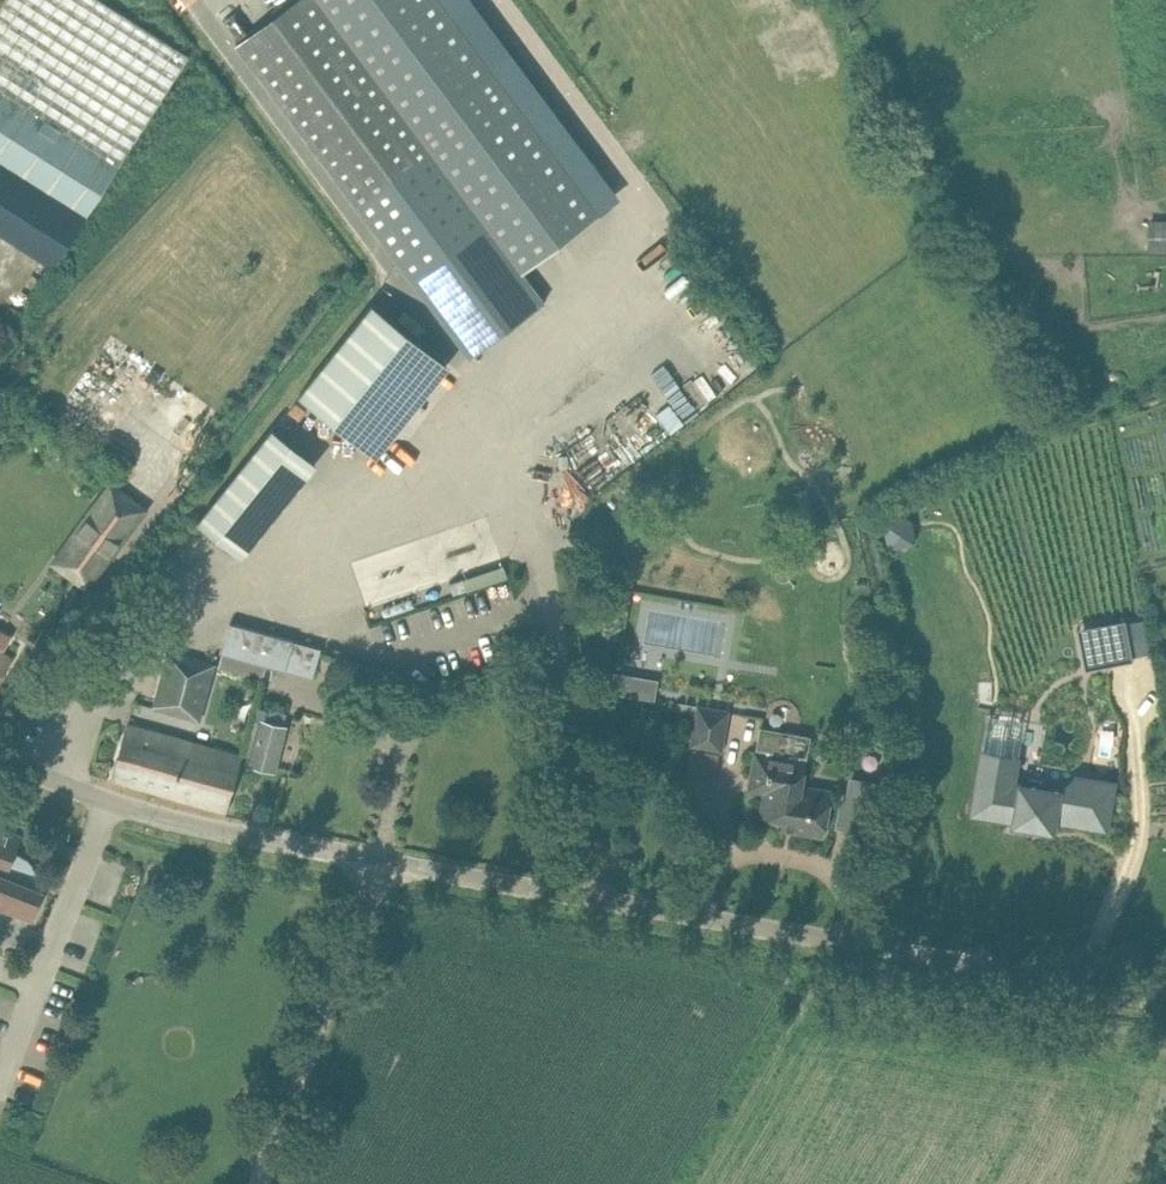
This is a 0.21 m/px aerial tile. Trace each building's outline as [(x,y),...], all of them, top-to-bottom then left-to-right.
[(103,0),(6,0),(0,10),(0,87),(3,89),(122,161),(188,55),(103,0)] [(326,0),(296,0),(242,42),(472,355),(546,300),(522,267),(326,0)] [(522,267),(599,210),(445,0),(326,0),(522,267)] [(0,94),(0,157),(89,213),(122,161),(3,89),(0,94)] [(0,157),(0,233),(55,267),(89,213),(0,157)] [(1165,250),(1165,218),(1144,217),(1144,250),(1165,250)] [(372,302),(299,393),(376,455),(450,364),(372,302)] [(244,556),(318,463),(272,426),(197,519),(244,556)] [(110,480),(50,563),(89,592),(150,508),(110,480)] [(907,515),(881,516),(881,544),(908,544),(907,515)] [(1098,623),(1091,634),(1095,657),(1106,664),(1133,659),(1125,618),(1098,623)] [(223,650),(218,666),(262,678),(267,663),(286,669),(294,639),(232,621),(223,650)] [(3,653),(15,635),(0,627),(0,676),(11,658),(3,653)] [(302,649),(292,646),(286,668),(344,681),(349,659),(308,650),(309,645),(304,644),(302,649)] [(215,663),(169,650),(153,707),(200,720),(215,663)] [(619,669),(614,692),(639,697),(653,700),(658,675),(643,673),(630,671),(620,669),(620,670),(619,669)] [(728,710),(697,704),(691,745),(721,750),(728,710)] [(256,706),(250,729),(244,753),(255,755),(253,760),(273,766),(286,713),(256,706)] [(178,738),(127,724),(112,776),(163,791),(178,738)] [(755,750),(749,788),(764,791),(765,791),(767,780),(789,784),(791,773),(804,775),(811,732),(761,724),(757,751),(755,750)] [(242,757),(178,738),(163,791),(228,810),(242,757)] [(983,750),(973,811),(1001,816),(1015,819),(1014,822),(1025,824),(1044,827),(1050,828),(1053,829),(1054,818),(1074,821),(1075,815),(1107,821),(1113,782),(1094,779),(1078,794),(1012,782),(1017,755),(983,750)] [(764,791),(760,814),(794,821),(793,830),(824,835),(828,812),(832,790),(802,785),(804,775),(791,773),(789,784),(767,780),(765,791),(764,791)] [(853,775),(849,797),(899,806),(903,783),(853,775)] [(33,919),(36,912),(45,889),(33,885),(35,880),(35,875),(33,870),(30,866),(24,859),(19,856),(15,854),(22,834),(0,826),(0,906),(33,919)]
